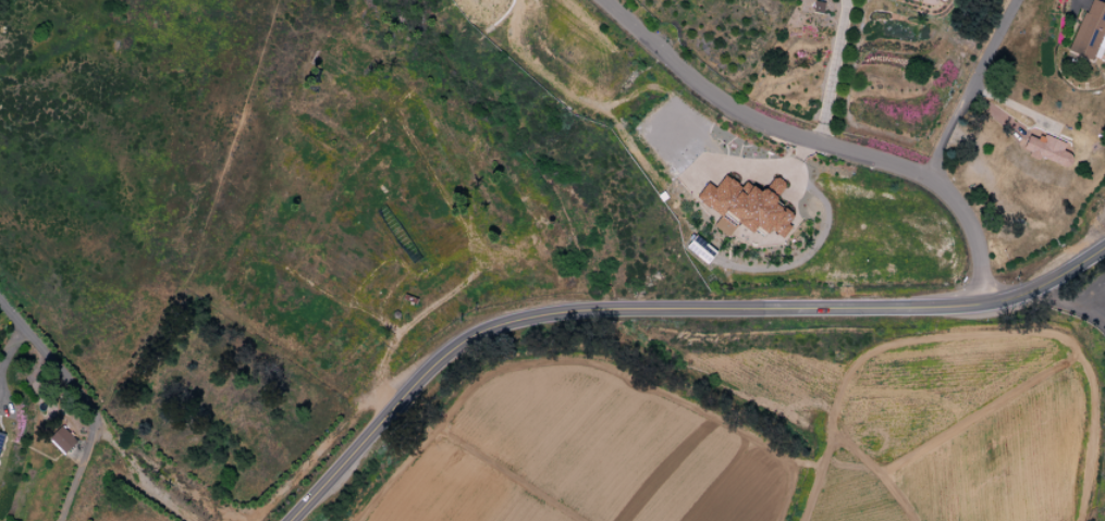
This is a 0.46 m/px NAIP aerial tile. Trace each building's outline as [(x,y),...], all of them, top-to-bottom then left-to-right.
[(1095,62),(1104,35),(1104,4),(1093,0),(1087,0),(1068,52),(1095,62)] [(1028,136),(1021,152),(1065,169),(1071,155),(1062,151),(1065,144),(1041,134),(1039,140),(1028,136)] [(774,202),(786,184),(774,176),(762,193),(745,182),(741,187),(724,175),(715,189),(706,183),(695,199),(720,216),(712,227),(728,237),(736,224),(751,234),(755,228),(766,235),(769,230),(783,240),(791,228),(787,225),(793,215),(774,202)] [(64,455),(76,442),(61,426),(48,439),(64,455)]
